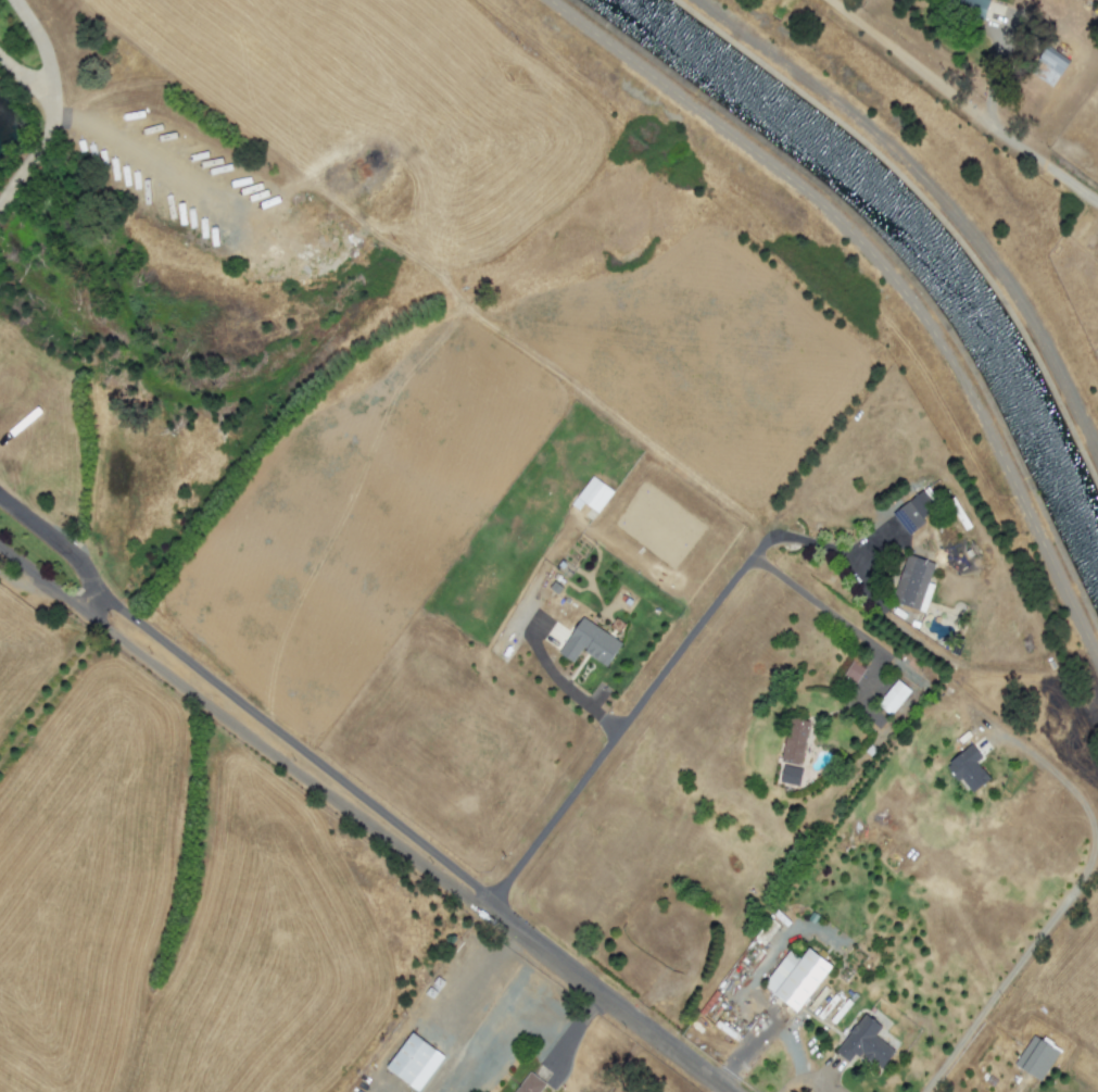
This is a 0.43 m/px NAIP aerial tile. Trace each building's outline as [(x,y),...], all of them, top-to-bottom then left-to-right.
[(945,8),(984,18),(989,0),(947,0),(945,8)] [(1053,87),(1069,60),(1045,46),(1029,73),(1053,87)] [(578,510),(583,503),(597,513),(612,491),(591,476),(571,505),(578,510)] [(938,512),(921,491),(892,514),(908,535),(938,512)] [(925,612),(933,585),(928,584),(934,563),(905,555),(891,602),(925,612)] [(573,663),(580,651),(607,667),(622,642),(580,618),(559,654),(573,663)] [(843,675),(855,683),(864,668),(852,660),(843,675)] [(876,705),(889,716),(910,691),(897,680),(876,705)] [(781,760),(800,764),(809,721),(789,717),(781,760)] [(982,758),(972,745),(946,764),(970,795),(990,780),(976,762),(982,758)] [(799,786),(802,768),(782,766),(780,783),(799,786)] [(762,986),(797,1012),(831,966),(808,949),(800,959),(788,951),(762,986)] [(895,1051),(874,1036),(881,1027),(864,1014),(835,1052),(850,1063),(857,1054),(880,1071),(895,1051)] [(386,1070),(420,1091),(443,1054),(409,1033),(386,1070)] [(1014,1065),(1040,1081),(1059,1052),(1033,1035),(1014,1065)] [(545,1084),(528,1072),(514,1091),(540,1091),(545,1084)]
